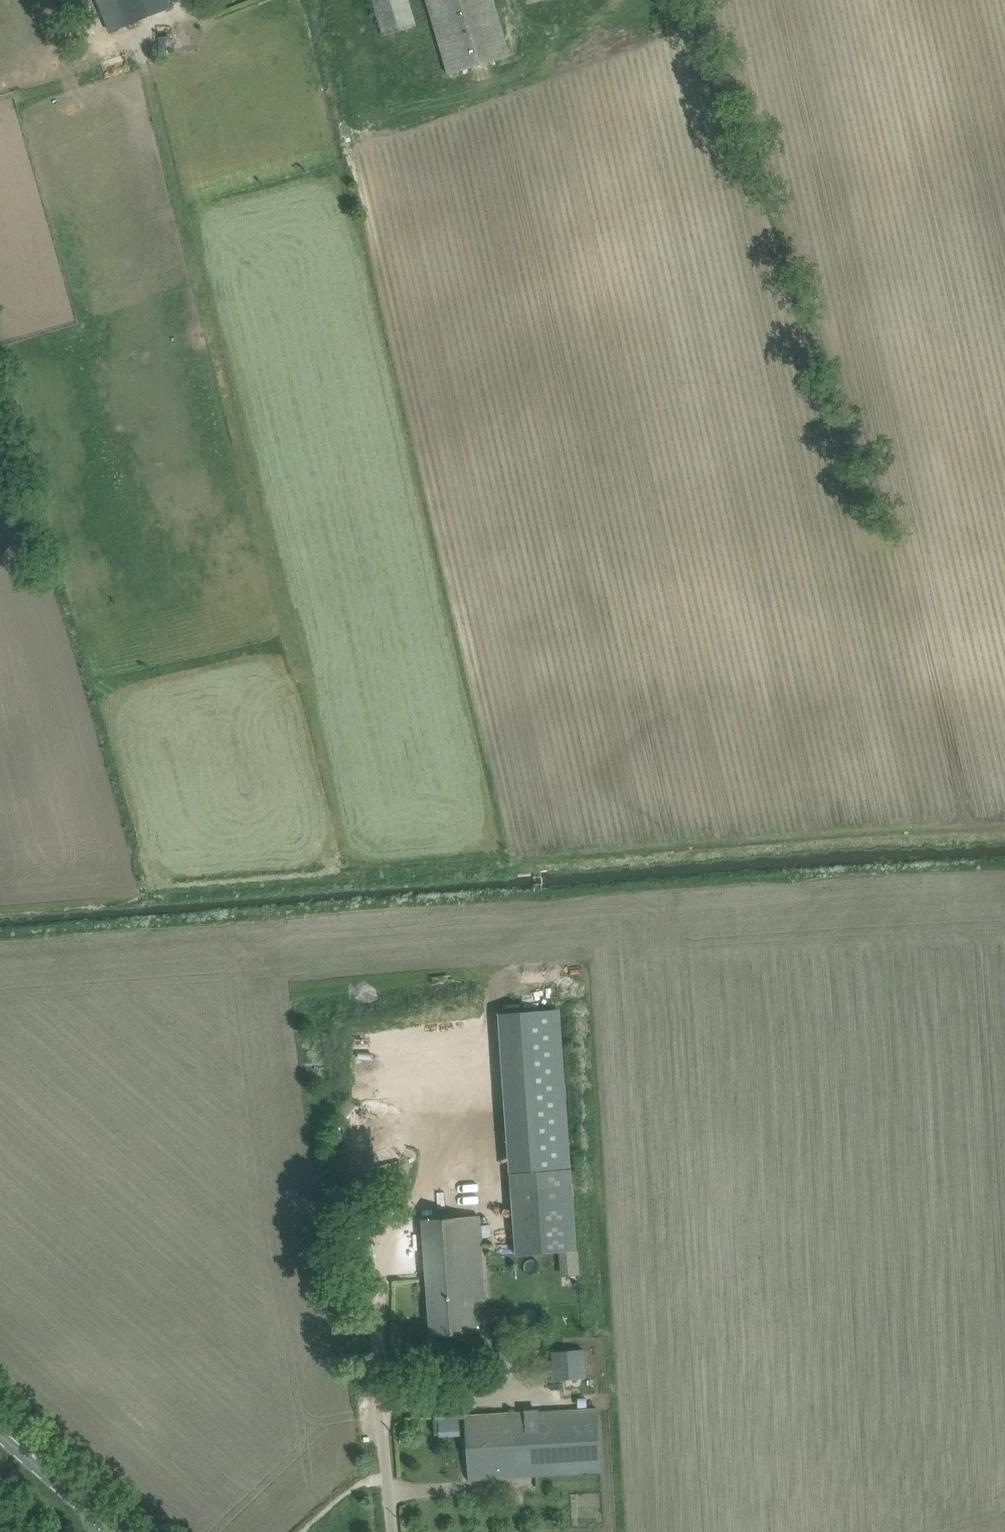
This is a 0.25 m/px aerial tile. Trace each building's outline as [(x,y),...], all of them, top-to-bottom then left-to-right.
[(129,25),(169,8),(166,0),(97,0),(111,32),(129,25)] [(416,26),(408,0),(372,0),(383,36),(416,26)] [(510,56),(494,0),(425,0),(448,76),(510,56)] [(169,36),(158,38),(160,48),(171,46),(169,36)] [(559,1010),(500,1014),(511,1173),(527,1173),(571,1170),(559,1010)] [(545,1254),(577,1251),(572,1186),(571,1170),(527,1173),(511,1173),(516,1255),(545,1254)] [(478,1216),(442,1218),(422,1220),(431,1336),(472,1333),(469,1301),(484,1300),(478,1216)] [(513,1254),(490,1256),(491,1269),(514,1268),(513,1254)] [(584,1352),(552,1354),(554,1380),(586,1378),(584,1352)] [(597,1408),(485,1415),(465,1416),(469,1479),(601,1471),(597,1408)] [(460,1435),(459,1415),(438,1416),(439,1436),(460,1435)]
